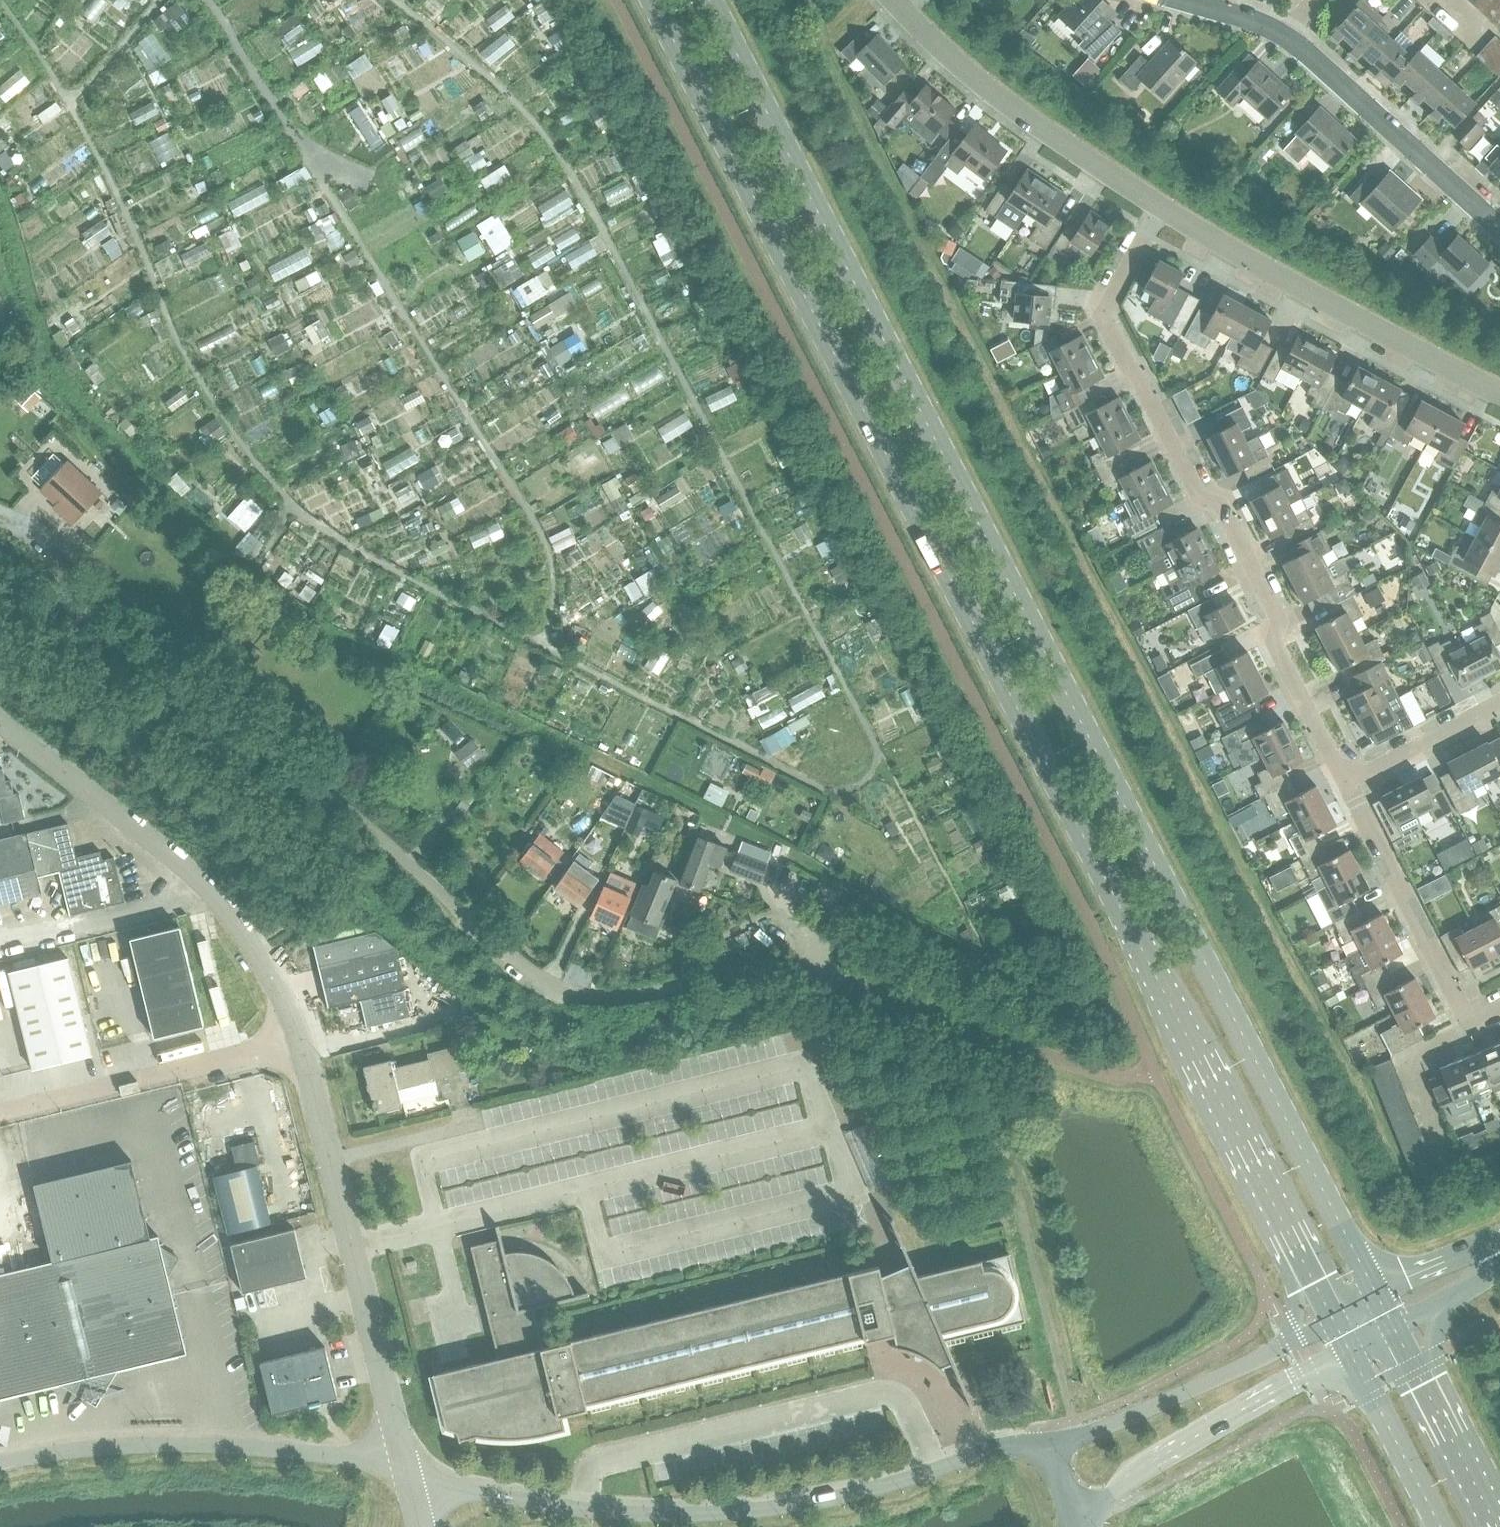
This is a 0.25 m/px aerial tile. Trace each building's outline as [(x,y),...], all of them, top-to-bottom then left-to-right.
[(85,7),(93,17),(113,2),(111,0),(94,0),(85,7)] [(168,8),(180,27),(194,18),(182,0),(180,0),(168,8)] [(1094,59),(1120,31),(1110,22),(1117,14),(1101,0),(1076,0),(1061,17),(1086,39),(1080,46),(1094,59)] [(1343,38),(1354,48),(1373,27),(1381,18),(1361,0),(1329,36),(1338,44),(1343,38)] [(1387,12),(1397,21),(1415,2),(1412,0),(1398,0),(1387,12)] [(1482,14),(1495,0),(1477,0),(1472,5),(1482,14)] [(1492,23),(1499,15),(1499,0),(1495,0),(1482,14),(1492,23)] [(511,1),(490,16),(499,29),(520,14),(511,1)] [(322,53),(308,12),(281,21),(296,62),(322,53)] [(12,33),(0,19),(0,44),(12,33)] [(1437,33),(1442,27),(1433,19),(1428,24),(1433,29),(1421,42),(1425,45),(1436,32),(1437,33)] [(1363,55),(1373,65),(1392,44),(1373,27),(1354,48),(1349,54),(1357,62),(1363,55)] [(1450,35),(1442,27),(1437,33),(1445,40),(1450,35)] [(140,37),(151,65),(170,58),(159,29),(140,37)] [(857,56),(883,83),(904,63),(877,36),(870,43),(860,33),(841,52),(851,63),(857,56)] [(1494,37),(1485,46),(1499,60),(1499,42),(1494,37)] [(1143,82),(1163,100),(1195,65),(1170,42),(1150,65),(1141,58),(1119,83),(1132,94),(1143,82)] [(1387,89),(1392,83),(1417,55),(1410,50),(1405,56),(1392,44),(1373,65),(1367,71),(1387,89)] [(1494,73),(1499,66),(1499,60),(1485,46),(1475,57),(1494,73)] [(357,78),(378,65),(368,51),(348,64),(357,78)] [(1406,83),(1416,92),(1436,71),(1418,55),(1417,56),(1417,55),(1392,83),(1400,90),(1406,83)] [(158,83),(171,77),(165,64),(152,70),(158,83)] [(327,64),(314,73),(327,91),(340,82),(327,64)] [(1242,97),(1267,119),(1291,94),(1258,64),(1245,79),(1236,71),(1217,92),(1233,107),(1242,97)] [(0,86),(0,89),(10,101),(35,79),(24,66),(0,86)] [(1424,100),(1435,109),(1454,88),(1436,71),(1416,92),(1410,99),(1418,107),(1424,100)] [(904,90),(881,117),(893,127),(908,111),(916,117),(909,125),(929,142),(936,134),(956,110),(926,84),(914,98),(904,90)] [(1454,88),(1435,109),(1429,116),(1437,123),(1442,116),(1454,127),(1473,105),(1454,88)] [(395,94),(382,98),(389,119),(402,115),(395,94)] [(365,96),(349,104),(370,149),(386,142),(365,96)] [(145,122),(163,108),(154,97),(136,110),(145,122)] [(44,123),(67,109),(61,99),(38,113),(44,123)] [(1313,149),(1332,167),(1355,141),(1320,109),(1298,134),(1298,135),(1283,152),(1298,165),(1313,149)] [(1481,128),(1488,120),(1479,112),(1473,119),(1481,128)] [(1464,146),(1481,128),(1473,119),(1472,120),(1455,138),(1464,146)] [(935,157),(921,176),(932,185),(946,167),(957,176),(966,164),(985,178),(1003,155),(1006,151),(1003,149),(985,135),(987,134),(974,125),(967,134),(958,127),(935,157)] [(405,135),(410,146),(428,138),(424,128),(405,135)] [(182,155),(174,131),(156,136),(164,161),(182,155)] [(1499,143),(1480,163),(1489,171),(1490,169),(1499,178),(1499,144),(1499,143)] [(483,151),(471,159),(481,173),(493,165),(483,151)] [(2,157),(2,166),(21,167),(21,157),(2,157)] [(486,186),(516,180),(512,161),(494,165),(496,172),(484,175),(486,186)] [(281,176),(287,190),(316,177),(310,163),(281,176)] [(1015,230),(1026,213),(1047,182),(1027,169),(1013,189),(1003,183),(985,210),(1015,230)] [(1362,205),(1392,232),(1421,200),(1390,173),(1381,183),(1371,175),(1349,198),(1360,207),(1362,205)] [(921,177),(909,193),(917,199),(929,183),(921,177)] [(232,201),(242,216),(275,194),(266,179),(232,201)] [(405,198),(421,191),(416,181),(401,188),(405,198)] [(1047,182),(1026,213),(1036,219),(1033,225),(1036,227),(1028,239),(1045,250),(1063,222),(1053,216),(1067,195),(1047,182)] [(541,202),(550,220),(581,204),(572,186),(541,202)] [(502,211),(458,236),(471,260),(492,248),(495,253),(518,240),(502,211)] [(1091,255),(1111,224),(1090,211),(1077,231),(1067,224),(1051,249),(1068,260),(1073,252),(1076,254),(1080,248),(1091,255)] [(95,244),(116,231),(107,216),(86,230),(95,244)] [(232,242),(244,240),(241,226),(229,228),(232,242)] [(1441,260),(1469,286),(1490,264),(1460,237),(1446,251),(1432,238),(1416,256),(1431,270),(1441,260)] [(546,261),(560,252),(553,242),(539,251),(546,261)] [(278,276),(316,261),(310,247),(273,262),(278,276)] [(943,251),(941,256),(945,263),(947,264),(951,255),(943,251)] [(508,281),(525,272),(516,253),(498,262),(508,281)] [(1147,313),(1171,326),(1169,331),(1179,336),(1199,299),(1176,287),(1183,273),(1159,260),(1143,289),(1156,296),(1147,313)] [(956,263),(951,269),(963,277),(965,275),(969,277),(972,273),(956,263)] [(304,287),(325,277),(320,267),(299,278),(304,287)] [(537,277),(523,285),(530,296),(543,289),(537,277)] [(958,290),(967,291),(968,278),(957,277),(956,284),(959,284),(958,290)] [(999,301),(1003,302),(1016,303),(1015,320),(1048,323),(1050,298),(1056,299),(1057,286),(1001,280),(999,301)] [(1219,330),(1232,337),(1247,307),(1223,294),(1211,315),(1199,309),(1184,337),(1205,348),(1211,337),(1215,339),(1219,330)] [(1247,307),(1232,337),(1244,343),(1239,352),(1242,354),(1236,365),(1257,376),(1273,348),(1260,342),(1271,320),(1247,307)] [(322,319),(310,322),(315,342),(327,339),(322,319)] [(290,331),(275,336),(280,350),(295,345),(290,331)] [(1055,362),(1060,373),(1093,356),(1082,335),(1060,346),(1055,335),(1029,348),(1038,366),(1047,362),(1049,365),(1055,362)] [(1281,368),(1300,378),(1318,345),(1298,335),(1290,350),(1279,345),(1262,377),(1273,383),(1281,368)] [(547,347),(559,368),(579,357),(567,336),(547,347)] [(1311,403),(1322,409),(1338,378),(1339,377),(1328,371),(1337,355),(1318,345),(1300,378),(1311,384),(1306,393),(1314,397),(1311,403)] [(742,352),(728,359),(738,379),(753,372),(742,352)] [(1053,394),(1062,412),(1088,399),(1082,388),(1104,377),(1093,356),(1060,373),(1054,376),(1061,390),(1053,394)] [(1351,403),(1363,409),(1379,378),(1358,367),(1349,384),(1338,378),(1322,409),(1334,415),(1337,409),(1345,414),(1351,403)] [(1388,437),(1389,436),(1402,412),(1391,406),(1400,389),(1379,378),(1363,409),(1374,415),(1368,426),(1388,437)] [(717,411),(741,397),(733,383),(709,396),(717,411)] [(176,408),(193,397),(187,388),(170,398),(176,408)] [(1255,390),(1246,395),(1254,410),(1268,403),(1255,390)] [(1091,424),(1097,435),(1129,418),(1119,397),(1097,408),(1091,397),(1088,399),(1062,412),(1071,430),(1084,424),(1085,427),(1091,424)] [(1413,435),(1426,442),(1443,412),(1422,401),(1415,413),(1404,407),(1402,412),(1389,436),(1407,445),(1413,435)] [(337,404),(323,411),(330,426),(345,419),(337,404)] [(1207,438),(1217,457),(1246,442),(1240,431),(1252,425),(1242,406),(1217,419),(1223,430),(1207,438)] [(670,442),(698,422),(688,409),(660,429),(670,442)] [(1443,412),(1426,442),(1440,450),(1435,460),(1453,469),(1468,441),(1457,436),(1464,423),(1443,412)] [(199,432),(210,446),(231,431),(220,416),(199,432)] [(1089,456),(1098,474),(1124,461),(1119,451),(1140,439),(1129,418),(1097,435),(1102,445),(1096,448),(1098,452),(1089,456)] [(630,424),(605,437),(612,451),(637,437),(630,424)] [(1246,442),(1217,457),(1227,476),(1242,468),(1248,479),(1273,466),(1263,448),(1264,447),(1264,446),(1263,447),(1258,437),(1259,437),(1258,436),(1246,442)] [(570,456),(579,472),(604,458),(596,443),(570,456)] [(67,461),(41,489),(64,510),(61,513),(73,525),(102,494),(67,461)] [(1123,488),(1129,498),(1162,482),(1151,461),(1130,472),(1124,461),(1098,474),(1108,492),(1115,488),(1117,491),(1123,488)] [(437,467),(423,474),(429,487),(443,480),(437,467)] [(183,495),(195,486),(182,469),(170,478),(183,495)] [(1250,500),(1260,519),(1289,504),(1284,494),(1295,488),(1285,469),(1260,481),(1266,492),(1250,500)] [(1131,515),(1122,520),(1131,538),(1157,525),(1152,515),(1173,504),(1162,482),(1129,498),(1123,502),(1129,512),(1131,515)] [(1477,498),(1499,511),(1499,487),(1495,484),(1487,499),(1479,494),(1477,498)] [(253,491),(231,514),(248,530),(271,507),(253,491)] [(1463,505),(1469,508),(1479,514),(1475,521),(1482,524),(1475,538),(1499,551),(1499,511),(1477,498),(1477,499),(1474,498),(1469,494),(1463,505)] [(1289,504),(1260,519),(1270,538),(1282,532),(1288,543),(1316,528),(1301,498),(1289,504)] [(1402,515),(1397,523),(1411,531),(1416,523),(1402,515)] [(573,524),(553,535),(561,551),(581,540),(573,524)] [(1100,544),(1110,539),(1103,524),(1093,529),(1100,544)] [(1155,577),(1174,567),(1208,549),(1197,528),(1169,542),(1162,527),(1136,541),(1155,577)] [(1283,564),(1293,583),(1327,566),(1327,565),(1338,560),(1334,552),(1330,550),(1329,551),(1319,531),(1294,544),(1300,555),(1283,564)] [(1475,538),(1467,551),(1456,545),(1446,564),(1476,579),(1481,569),(1494,575),(1499,564),(1499,551),(1475,538)] [(1208,549),(1174,567),(1180,577),(1160,588),(1173,613),(1199,600),(1192,585),(1219,571),(1208,549)] [(1321,594),(1328,608),(1353,595),(1356,593),(1345,572),(1350,570),(1343,557),(1338,560),(1327,565),(1327,566),(1293,583),(1303,603),(1321,594)] [(1425,567),(1430,575),(1441,569),(1437,561),(1425,567)] [(646,591),(665,585),(659,566),(640,572),(646,591)] [(1412,577),(1417,588),(1429,582),(1423,571),(1412,577)] [(1376,608),(1390,602),(1383,584),(1368,590),(1376,608)] [(400,602),(415,609),(422,596),(406,589),(400,602)] [(1316,628),(1327,649),(1358,633),(1352,621),(1363,615),(1353,595),(1328,608),(1333,619),(1316,628)] [(1206,624),(1213,638),(1245,621),(1234,600),(1218,608),(1212,597),(1188,610),(1197,629),(1206,624)] [(646,604),(654,618),(665,612),(657,598),(646,604)] [(1466,643),(1483,677),(1499,668),(1499,657),(1494,646),(1499,643),(1499,631),(1490,612),(1479,618),(1482,623),(1473,628),(1478,637),(1466,643)] [(1361,672),(1381,662),(1386,659),(1375,639),(1364,645),(1358,633),(1327,649),(1338,670),(1355,661),(1361,672)] [(1483,677),(1466,643),(1453,649),(1449,640),(1440,645),(1438,641),(1427,647),(1441,674),(1452,668),(1462,688),(1483,677)] [(1223,648),(1190,665),(1197,677),(1205,673),(1210,681),(1216,693),(1226,688),(1257,672),(1247,651),(1229,660),(1223,648)] [(1357,717),(1386,702),(1398,696),(1381,662),(1361,672),(1349,678),(1355,689),(1349,692),(1351,696),(1347,697),(1357,717)] [(1174,668),(1163,673),(1173,696),(1184,691),(1174,668)] [(1257,672),(1226,688),(1233,700),(1217,708),(1215,714),(1224,730),(1256,714),(1250,702),(1268,693),(1257,672)] [(822,680),(791,698),(799,710),(829,692),(822,680)] [(755,715),(769,711),(766,698),(781,694),(778,682),(748,691),(755,715)] [(1386,702),(1357,717),(1367,736),(1377,731),(1382,741),(1413,726),(1404,707),(1398,696),(1386,702)] [(796,735),(815,724),(809,712),(790,723),(796,735)] [(1243,766),(1262,757),(1293,741),(1283,721),(1266,730),(1259,718),(1221,737),(1229,751),(1234,748),(1243,766)] [(764,737),(772,752),(796,738),(788,723),(764,737)] [(1190,741),(1195,750),(1207,743),(1202,734),(1190,741)] [(470,764),(488,752),(478,737),(460,750),(470,764)] [(1260,798),(1264,796),(1292,782),(1286,770),(1303,761),(1293,741),(1262,757),(1267,767),(1256,773),(1261,782),(1254,785),(1260,798)] [(1467,752),(1483,783),(1494,777),(1499,788),(1499,757),(1496,759),(1487,742),(1467,752)] [(1483,783),(1467,752),(1447,762),(1456,779),(1444,786),(1459,814),(1479,803),(1472,789),(1483,783)] [(25,819),(19,795),(14,797),(10,782),(5,784),(3,776),(0,777),(0,803),(2,802),(7,823),(25,819)] [(1421,776),(1401,786),(1417,816),(1429,810),(1434,821),(1453,811),(1441,788),(1430,794),(1421,776)] [(710,795),(723,801),(728,787),(715,782),(710,795)] [(1290,810),(1295,821),(1326,805),(1316,785),(1299,794),(1292,782),(1264,796),(1275,818),(1290,810)] [(1423,828),(1417,816),(1401,786),(1381,796),(1387,806),(1376,812),(1396,851),(1415,841),(1412,834),(1423,828)] [(600,817),(625,828),(635,804),(616,795),(600,817)] [(1289,837),(1300,859),(1325,846),(1319,834),(1336,825),(1326,805),(1295,821),(1300,831),(1289,837)] [(62,879),(70,915),(125,902),(114,857),(103,859),(101,851),(76,857),(68,823),(0,840),(0,903),(42,893),(44,903),(56,900),(52,882),(62,879)] [(519,860),(543,879),(564,852),(540,833),(519,860)] [(1487,835),(1471,843),(1477,853),(1492,846),(1487,835)] [(709,873),(706,872),(710,863),(719,866),(726,848),(698,836),(680,883),(699,890),(701,887),(705,888),(709,886),(712,880),(711,876),(709,873)] [(737,852),(730,871),(760,882),(767,864),(772,852),(742,840),(737,852)] [(1323,874),(1328,885),(1359,869),(1349,849),(1331,858),(1325,846),(1300,859),(1311,880),(1323,874)] [(555,887),(579,906),(599,878),(587,870),(592,863),(580,853),(555,887)] [(1292,862),(1272,872),(1280,888),(1300,878),(1292,862)] [(1322,901),(1333,923),(1358,910),(1352,898),(1369,889),(1359,869),(1328,885),(1333,895),(1322,901)] [(657,925),(676,880),(656,871),(649,886),(644,884),(626,927),(656,939),(661,926),(657,925)] [(636,884),(625,879),(610,872),(591,915),(617,927),(636,884)] [(1420,881),(1425,899),(1455,890),(1450,872),(1420,881)] [(1000,888),(1010,902),(1026,890),(1016,877),(1000,888)] [(1280,907),(1287,925),(1311,914),(1303,897),(1280,907)] [(1474,928),(1490,958),(1499,953),(1499,905),(1481,915),(1485,922),(1474,928)] [(1348,956),(1350,955),(1361,949),(1392,933),(1382,913),(1364,922),(1358,910),(1333,923),(1344,944),(1343,945),(1348,956)] [(288,919),(295,930),(304,924),(297,913),(288,919)] [(1490,958),(1474,928),(1463,933),(1460,926),(1440,936),(1459,972),(1469,967),(1470,969),(1490,958)] [(204,1025),(180,927),(130,939),(154,1037),(204,1025)] [(361,1001),(367,1027),(411,1018),(404,990),(407,989),(397,950),(375,933),(314,947),(324,988),(329,1008),(354,1002),(361,1001)] [(1361,989),(1366,987),(1391,974),(1385,962),(1402,953),(1392,933),(1361,949),(1350,955),(1355,965),(1350,967),(1361,989)] [(9,972),(33,1069),(92,1055),(68,958),(9,972)] [(1389,1002),(1394,1013),(1425,997),(1414,977),(1397,986),(1391,974),(1366,987),(1377,1008),(1389,1002)] [(1425,997),(1394,1013),(1399,1023),(1381,1033),(1392,1054),(1424,1038),(1418,1026),(1435,1017),(1425,997)] [(1477,1052),(1492,1088),(1494,1092),(1499,1090),(1499,1054),(1496,1044),(1477,1052)] [(398,1089),(461,1074),(454,1046),(427,1053),(428,1059),(392,1068),(390,1060),(363,1067),(375,1113),(402,1107),(398,1089)] [(1477,1052),(1458,1059),(1475,1100),(1481,1097),(1479,1092),(1492,1088),(1477,1052)] [(1369,1067),(1374,1079),(1396,1070),(1391,1059),(1369,1067)] [(1475,1100),(1458,1059),(1439,1067),(1441,1074),(1428,1079),(1440,1108),(1448,1105),(1452,1116),(1471,1109),(1469,1102),(1475,1100)] [(1374,1079),(1378,1090),(1400,1081),(1396,1070),(1374,1079)] [(1378,1090),(1382,1101),(1405,1092),(1400,1081),(1378,1090)] [(1382,1101),(1387,1112),(1409,1103),(1405,1092),(1382,1101)] [(1387,1112),(1391,1123),(1414,1114),(1409,1103),(1387,1112)] [(1391,1123),(1396,1134),(1418,1125),(1414,1114),(1391,1123)] [(1396,1134),(1400,1145),(1423,1137),(1418,1125),(1396,1134)] [(1488,1133),(1491,1141),(1499,1138),(1499,1128),(1488,1133)] [(1472,1132),(1457,1137),(1464,1152),(1478,1146),(1491,1141),(1488,1133),(1486,1129),(1473,1134),(1472,1132)] [(1400,1145),(1405,1157),(1427,1148),(1423,1137),(1400,1145)] [(254,1141),(232,1146),(237,1169),(256,1165),(259,1165),(254,1141)] [(1405,1157),(1409,1168),(1431,1159),(1427,1148),(1405,1157)] [(1431,1159),(1409,1168),(1414,1179),(1436,1170),(1431,1159)] [(63,1383),(95,1403),(114,1371),(187,1353),(158,1236),(150,1237),(131,1160),(33,1184),(52,1261),(0,1274),(0,1399),(63,1383)] [(232,1171),(213,1176),(228,1234),(271,1223),(256,1165),(237,1169),(232,1171)] [(533,1308),(588,1294),(587,1292),(574,1295),(573,1291),(571,1286),(569,1281),(566,1277),(563,1273),(560,1269),(556,1266),(552,1263),(548,1260),(544,1258),(539,1256),(535,1254),(530,1253),(525,1252),(520,1252),(515,1252),(510,1252),(505,1253),(498,1225),(496,1226),(499,1239),(471,1246),(499,1358),(443,1372),(459,1440),(893,1334),(896,1345),(892,1345),(891,1347),(898,1348),(904,1349),(910,1351),(916,1353),(922,1356),(928,1359),(933,1363),(938,1368),(942,1372),(944,1371),(941,1367),(952,1363),(955,1371),(958,1370),(945,1341),(1026,1321),(1009,1253),(927,1274),(917,1276),(910,1258),(907,1259),(909,1263),(881,1275),(879,1266),(543,1347),(533,1308)] [(231,1244),(243,1293),(306,1277),(295,1229),(231,1244)] [(260,1363),(272,1413),(338,1397),(325,1346),(260,1363)]
